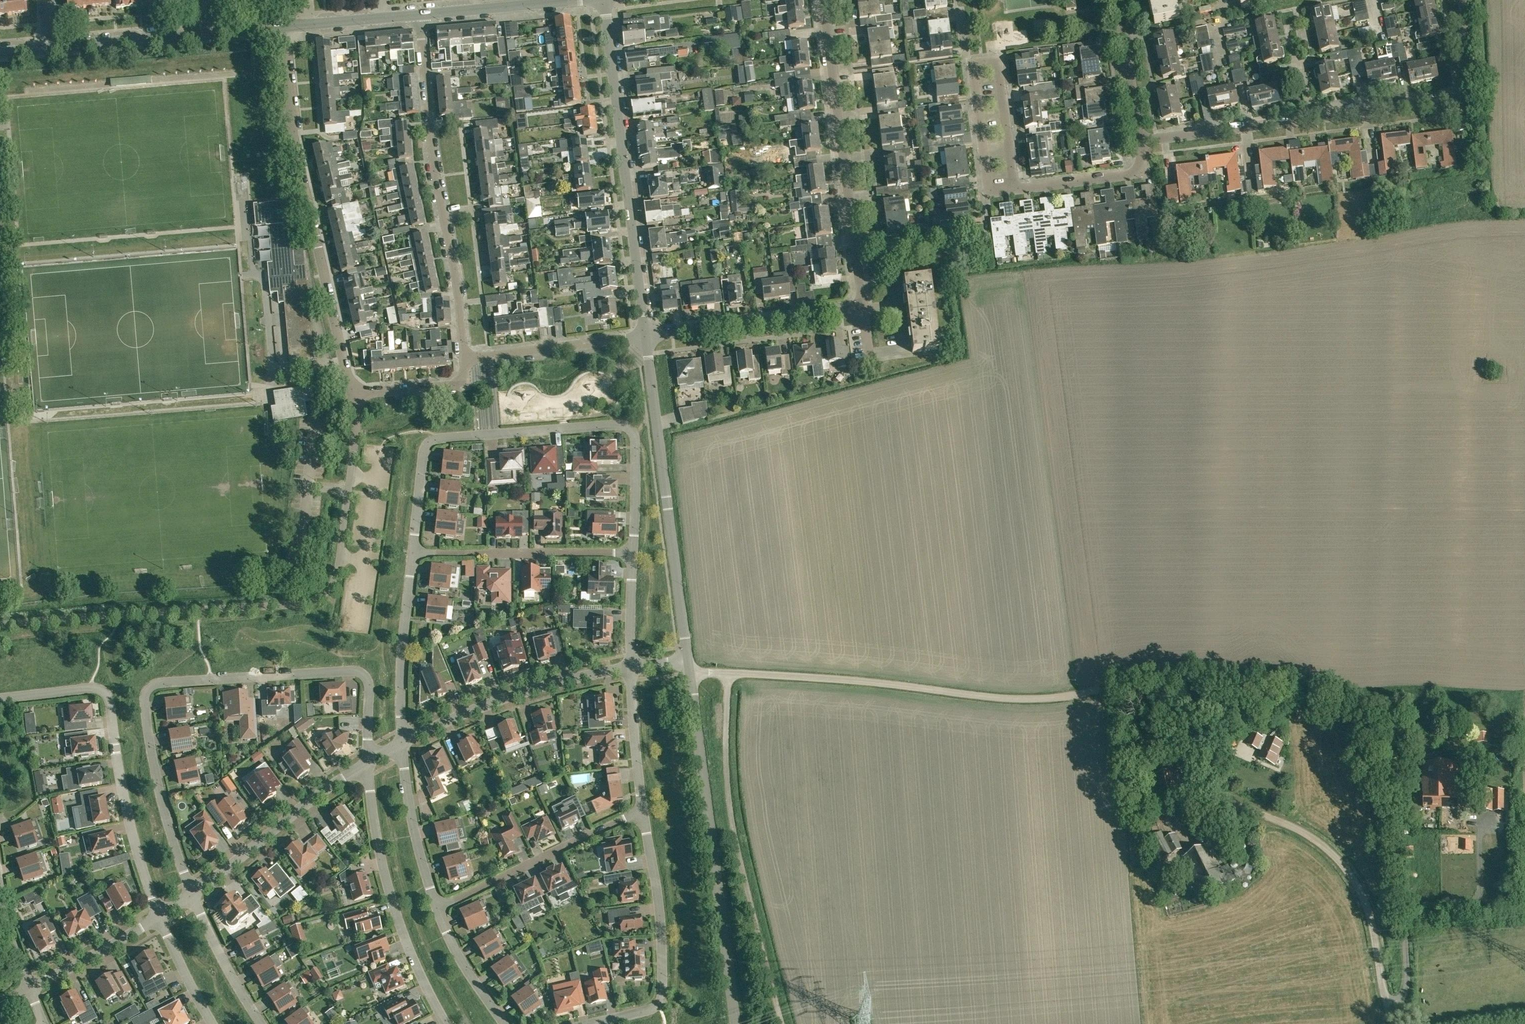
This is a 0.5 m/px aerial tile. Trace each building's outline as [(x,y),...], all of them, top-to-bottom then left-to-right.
[(5,15),(16,14),(15,0),(4,0),(5,15)] [(27,13),(26,0),(15,0),(16,14),(27,13)] [(68,9),(79,8),(78,0),(67,0),(68,9)] [(90,7),(89,0),(78,0),(79,8),(90,7)] [(116,3),(115,3),(115,7),(116,7),(116,9),(127,8),(127,0),(115,0),(116,3)] [(776,17),(803,13),(801,0),(799,0),(797,0),(786,2),(786,8),(775,9),(775,11),(776,17)] [(912,13),(913,20),(927,18),(938,16),(937,10),(945,9),(944,0),(925,0),(926,9),(914,10),(914,13),(912,13)] [(1067,10),(1077,9),(1076,0),(1069,0),(1065,1),(1067,10)] [(1155,24),(1180,18),(1177,0),(1150,0),(1155,24)] [(1250,7),(1250,9),(1253,8),(1257,7),(1257,5),(1267,3),(1266,0),(1240,0),(1242,9),(1250,7)] [(1353,10),(1366,7),(1365,0),(1352,3),(1353,10)] [(1417,12),(1435,8),(1433,0),(1415,0),(1417,12)] [(1383,11),(1385,11),(1395,9),(1393,3),(1381,5),(1383,11)] [(877,4),(857,6),(857,7),(857,8),(859,20),(870,19),(870,25),(876,24),(882,24),(885,23),(888,23),(887,22),(891,22),(891,16),(891,15),(885,16),(881,16),(879,16),(877,4)] [(737,22),(735,8),(725,9),(727,23),(737,22)] [(1330,8),(1313,12),(1313,14),(1312,14),(1311,16),(1312,23),(1314,24),(1315,23),(1316,26),(1333,22),(1330,8)] [(1438,22),(1435,8),(1417,12),(1420,25),(1438,22)] [(804,26),(803,13),(776,17),(777,23),(788,21),(789,28),(804,26)] [(1356,23),(1367,21),(1369,20),(1367,14),(1355,17),(1356,23)] [(938,16),(927,18),(930,39),(931,38),(950,36),(950,35),(948,36),(947,22),(939,23),(938,16)] [(1385,25),(1388,25),(1398,23),(1396,16),(1384,19),(1385,25)] [(632,21),(633,26),(624,28),(624,27),(624,28),(622,28),(623,36),(654,33),(660,33),(660,28),(658,17),(632,21)] [(549,27),(549,28),(537,30),(537,34),(544,33),(546,33),(571,30),(570,18),(555,20),(555,24),(555,25),(556,26),(549,27)] [(905,28),(913,28),(912,20),(904,21),(905,28)] [(1274,20),(1260,23),(1251,24),(1253,32),(1258,31),(1259,37),(1277,33),(1274,20)] [(1336,35),(1333,22),(1316,26),(1318,39),(1336,35)] [(1438,22),(1420,25),(1421,31),(1417,32),(1415,37),(1416,41),(1418,40),(1419,45),(1427,43),(1426,38),(1441,35),(1440,33),(1442,33),(1443,31),(1441,24),(1440,23),(1438,24),(1438,22)] [(871,46),(869,46),(869,47),(871,46),(888,44),(890,44),(890,43),(888,43),(885,23),(882,24),(876,24),(877,30),(869,31),(871,46)] [(495,25),(483,26),(485,45),(498,44),(499,57),(506,56),(504,38),(497,38),(497,37),(496,31),(495,25)] [(471,27),(474,46),(480,46),(481,58),(486,57),(485,45),(483,26),(471,27)] [(1196,36),(1208,33),(1207,26),(1195,29),(1196,36)] [(471,27),(460,28),(462,44),(462,46),(468,45),(469,54),(474,53),(474,46),(471,27)] [(460,28),(448,29),(449,47),(456,47),(457,55),(463,54),(462,46),(462,44),(460,28)] [(1237,34),(1236,28),(1223,30),(1224,36),(1237,34)] [(1359,37),(1370,34),(1371,34),(1370,28),(1358,30),(1359,37)] [(448,29),(436,30),(437,42),(438,51),(445,50),(446,62),(441,63),(442,69),(446,69),(451,69),(449,47),(448,29)] [(572,35),(571,30),(546,33),(544,33),(546,46),(553,45),(573,42),(572,35)] [(677,30),(665,31),(666,39),(678,37),(677,30)] [(1388,39),(1390,38),(1401,36),(1399,30),(1387,33),(1388,39)] [(790,36),(789,31),(768,33),(769,39),(775,38),(790,36)] [(413,44),(412,32),(400,33),(402,51),(408,51),(409,59),(409,64),(415,63),(413,50),(413,51),(413,45),(413,44)] [(400,33),(388,34),(390,53),(391,58),(397,58),(398,66),(403,66),(402,51),(400,33)] [(655,37),(654,33),(623,36),(624,46),(634,45),(645,43),(644,38),(655,37)] [(1155,50),(1157,49),(1158,51),(1175,47),(1172,33),(1155,37),(1156,44),(1154,45),(1155,50)] [(1259,37),(1262,51),(1279,47),(1277,33),(1259,37)] [(390,58),(391,58),(390,53),(388,34),(376,35),(378,54),(384,53),(385,61),(386,61),(386,63),(387,65),(391,64),(390,58)] [(740,34),(724,35),(726,50),(741,48),(740,34)] [(378,54),(376,35),(364,36),(365,42),(358,42),(358,48),(359,56),(360,74),(361,75),(371,74),(370,61),(378,60),(378,54)] [(1332,50),(1333,55),(1340,54),(1342,53),(1341,47),(1339,48),(1336,35),(1318,39),(1321,52),(1332,50)] [(931,52),(919,53),(920,61),(932,59),(943,58),(942,51),(950,50),(948,37),(950,37),(950,36),(931,38),(930,39),(931,39),(933,52),(931,52)] [(355,48),(355,37),(339,39),(339,43),(339,44),(347,43),(347,50),(356,50),(355,48)] [(329,52),(330,50),(329,40),(316,41),(317,53),(329,52)] [(1210,40),(1199,42),(1198,43),(1199,49),(1211,46),(1210,40)] [(806,41),(791,43),(792,50),(785,51),(786,58),(808,55),(806,41)] [(1227,50),(1239,48),(1240,47),(1239,41),(1226,44),(1227,50)] [(549,58),(575,55),(573,42),(553,45),(554,53),(548,54),(549,58)] [(1082,65),(1100,62),(1098,48),(1094,48),(1093,42),(1064,46),(1066,55),(1080,53),(1082,65)] [(1427,43),(1419,45),(1417,46),(1418,52),(1431,49),(1429,43),(1427,43)] [(871,46),(869,47),(871,47),(874,67),(881,66),(893,64),(907,63),(907,55),(892,57),(890,44),(888,44),(871,46)] [(1402,44),(1396,45),(1399,58),(1405,57),(1402,44)] [(1392,60),(1399,58),(1396,45),(1389,47),(1392,60)] [(1178,61),(1175,47),(1158,51),(1158,52),(1157,52),(1156,53),(1157,58),(1158,59),(1159,59),(1160,64),(1178,61)] [(1268,69),(1267,64),(1282,60),(1282,58),(1284,57),(1284,56),(1283,49),(1282,48),(1280,49),(1279,47),(1262,51),(1263,57),(1259,58),(1257,60),(1258,65),(1260,65),(1261,70),(1268,69)] [(669,49),(658,50),(659,54),(659,58),(678,56),(677,49),(677,48),(669,49)] [(687,48),(677,49),(678,56),(688,54),(687,48)] [(740,49),(731,50),(732,66),(742,65),(740,49)] [(1039,49),(1020,52),(1021,58),(1017,58),(1019,73),(1036,71),(1034,56),(1039,56),(1039,49)] [(1360,49),(1347,52),(1349,58),(1355,57),(1361,55),(1360,49)] [(342,51),(329,52),(317,53),(319,65),(337,64),(337,56),(344,56),(344,55),(349,54),(348,50),(342,51)] [(646,51),(625,54),(626,63),(659,58),(659,54),(646,56),(646,51)] [(509,64),(514,63),(514,62),(521,62),(520,52),(508,53),(509,64)] [(1200,56),(1201,62),(1214,60),(1213,54),(1200,56)] [(1340,54),(1333,55),(1331,55),(1332,62),(1341,60),(1340,54)] [(577,67),(575,55),(549,58),(549,63),(555,62),(556,70),(577,67)] [(808,55),(786,58),(784,58),(779,59),(780,65),(785,64),(786,73),(774,75),(775,80),(795,78),(794,72),(795,72),(794,70),(810,68),(808,55)] [(1230,63),(1232,63),(1243,61),(1241,55),(1229,57),(1230,63)] [(1357,69),(1364,68),(1361,55),(1355,57),(1357,69)] [(1349,58),(1351,70),(1357,69),(1355,57),(1349,58)] [(659,58),(626,63),(627,71),(648,69),(658,68),(660,67),(660,63),(659,58)] [(1179,67),(1178,61),(1160,64),(1161,66),(1159,66),(1160,71),(1162,71),(1163,78),(1173,76),(1174,80),(1186,77),(1184,68),(1182,67),(1179,67)] [(1392,61),(1379,64),(1383,82),(1384,82),(1384,83),(1386,85),(1394,83),(1395,81),(1395,80),(1396,79),(1392,61)] [(1435,61),(1421,64),(1425,82),(1438,79),(1435,61)] [(944,62),(935,63),(937,84),(936,84),(956,82),(956,81),(954,81),(953,68),(945,69),(944,62)] [(1102,77),(1100,62),(1082,65),(1084,79),(1079,80),(1080,86),(1099,84),(1098,77),(1102,77)] [(343,64),(337,64),(319,65),(320,77),(338,76),(338,69),(346,68),(349,66),(349,63),(343,64)] [(1319,82),(1337,78),(1334,64),(1316,68),(1316,70),(1314,71),(1314,72),(1315,79),(1316,80),(1318,80),(1319,82)] [(1369,85),(1383,82),(1379,64),(1365,67),(1369,85)] [(1421,64),(1407,67),(1411,84),(1425,82),(1421,64)] [(658,68),(648,69),(649,76),(670,73),(674,73),(673,66),(660,67),(658,68)] [(506,67),(485,69),(487,85),(508,83),(506,67)] [(577,67),(556,70),(557,77),(551,78),(551,83),(578,80),(577,67)] [(1268,69),(1261,70),(1259,71),(1260,77),(1273,74),(1271,68),(1268,69)] [(877,91),(875,92),(896,90),(896,89),(894,89),(892,69),(882,70),(883,76),(875,77),(877,91)] [(1244,69),(1238,71),(1241,83),(1247,82),(1244,69)] [(1025,87),(1026,93),(1044,91),(1059,89),(1061,89),(1060,82),(1038,85),(1036,71),(1019,73),(1021,88),(1025,87)] [(1241,83),(1238,71),(1232,72),(1235,85),(1241,83)] [(638,97),(655,94),(663,93),(662,86),(661,82),(671,81),(670,73),(649,76),(649,83),(636,84),(636,87),(635,88),(635,92),(637,92),(638,97)] [(522,74),(510,76),(511,88),(523,86),(522,74)] [(1189,77),(1190,83),(1197,82),(1203,81),(1202,74),(1189,77)] [(344,75),(338,76),(320,77),(321,90),(339,88),(339,81),(351,80),(351,75),(344,75)] [(404,79),(399,79),(399,75),(392,75),(393,92),(417,90),(416,78),(404,79)] [(362,79),(363,94),(372,94),(370,78),(362,79)] [(438,91),(450,90),(449,82),(449,78),(437,79),(438,91)] [(796,85),(795,78),(775,80),(771,81),(771,86),(783,85),(785,100),(793,99),(813,97),(812,83),(796,85)] [(1340,91),(1337,78),(1319,82),(1322,95),(1340,91)] [(565,94),(580,92),(578,80),(551,83),(546,84),(546,89),(564,87),(565,94)] [(1203,81),(1197,82),(1200,94),(1206,93),(1203,81)] [(956,82),(936,84),(938,105),(949,103),(948,97),(956,96),(954,83),(956,83),(956,82)] [(1200,94),(1197,82),(1190,83),(1193,96),(1200,94)] [(1099,84),(1080,86),(1076,87),(1078,100),(1086,99),(1087,107),(1106,104),(1104,90),(1100,90),(1099,84)] [(1276,86),(1263,89),(1267,107),(1280,104),(1276,86)] [(345,88),(339,88),(321,90),(322,102),(334,101),(339,101),(338,93),(347,93),(347,87),(345,88)] [(521,87),(513,88),(515,100),(522,100),(521,87)] [(1235,87),(1221,90),(1225,108),(1239,105),(1235,87)] [(470,88),(450,90),(438,91),(439,104),(452,103),(457,102),(457,95),(471,94),(470,88)] [(712,89),(702,90),(705,112),(715,111),(712,89)] [(1022,100),(1024,115),(1042,112),(1040,101),(1060,99),(1059,89),(1044,91),(1026,93),(1026,100),(1022,100)] [(1158,93),(1161,106),(1179,102),(1176,89),(1158,93)] [(1267,107),(1263,89),(1250,92),(1253,110),(1255,109),(1255,111),(1256,112),(1263,110),(1264,109),(1264,107),(1267,107)] [(417,90),(393,92),(389,92),(389,97),(399,97),(399,103),(418,101),(417,90)] [(723,90),(715,91),(716,107),(724,106),(723,90)] [(896,90),(875,92),(875,93),(877,93),(878,106),(886,105),(887,111),(897,110),(899,110),(899,109),(897,109),(894,90),(896,90)] [(1212,110),(1225,108),(1221,90),(1208,92),(1212,110)] [(581,105),(580,92),(565,94),(565,100),(559,101),(559,102),(554,103),(554,108),(581,105)] [(746,95),(745,98),(745,104),(754,103),(752,94),(746,95)] [(508,97),(495,99),(497,117),(510,115),(508,97)] [(815,109),(813,97),(793,99),(795,112),(800,111),(815,109)] [(632,110),(665,106),(671,105),(671,100),(654,102),(653,98),(631,101),(632,110)] [(741,98),(732,99),(732,102),(732,107),(733,107),(742,107),(741,98)] [(522,100),(515,100),(516,113),(525,112),(524,99),(522,100)] [(336,113),(334,101),(322,102),(323,114),(336,113)] [(418,101),(399,103),(380,105),(381,112),(397,110),(398,116),(419,114),(418,101)] [(457,102),(452,103),(439,104),(440,116),(445,115),(446,121),(455,120),(464,119),(472,118),(471,109),(461,111),(460,102),(457,102)] [(1181,105),(1180,105),(1179,102),(1161,106),(1162,110),(1161,110),(1160,111),(1161,119),(1163,120),(1164,120),(1182,116),(1181,109),(1183,108),(1181,105)] [(938,105),(929,106),(930,114),(939,113),(941,112),(943,124),(941,125),(961,123),(961,122),(959,122),(958,108),(950,109),(949,103),(938,105)] [(1089,121),(1084,121),(1081,122),(1082,129),(1098,126),(1104,126),(1103,119),(1108,118),(1106,104),(1087,107),(1089,121)] [(678,105),(671,105),(665,106),(632,110),(633,118),(662,115),(661,111),(678,109),(678,105)] [(560,126),(564,125),(595,121),(594,109),(574,111),(575,119),(563,121),(563,120),(558,120),(559,126),(560,126)] [(882,132),(880,133),(882,133),(901,130),(900,130),(897,111),(899,111),(899,110),(897,110),(887,111),(888,117),(880,118),(882,132)] [(323,114),(324,127),(334,126),(335,131),(343,131),(342,125),(344,125),(344,118),(348,117),(348,112),(336,113),(323,114)] [(1042,112),(1024,115),(1026,129),(1030,129),(1031,135),(1037,135),(1052,133),(1063,131),(1068,131),(1067,126),(1062,127),(1062,123),(1050,124),(1050,126),(1044,127),(1042,112)] [(924,113),(916,114),(918,127),(927,126),(926,121),(925,121),(924,113)] [(750,114),(741,115),(741,116),(741,121),(742,122),(750,122),(750,114)] [(775,122),(780,122),(801,119),(801,114),(789,116),(774,118),(775,122)] [(523,115),(515,116),(517,130),(525,129),(523,115)] [(409,135),(408,123),(405,123),(405,119),(378,122),(378,130),(389,129),(390,136),(396,136),(409,135)] [(780,122),(781,129),(802,126),(801,119),(780,122)] [(475,144),(488,142),(494,141),(492,130),(498,129),(497,120),(475,123),(476,131),(474,132),(475,144)] [(597,133),(595,121),(564,125),(565,129),(577,127),(577,128),(583,128),(584,135),(597,133)] [(929,140),(927,140),(928,141),(928,148),(944,146),(954,144),(954,138),(961,137),(960,124),(961,123),(941,125),(943,138),(929,140)] [(638,136),(664,132),(664,128),(654,129),(653,124),(637,126),(638,136)] [(740,125),(729,126),(731,137),(741,136),(740,125)] [(817,125),(814,125),(802,127),(804,140),(819,138),(817,125)] [(1099,132),(1098,126),(1082,129),(1083,139),(1089,138),(1091,148),(1110,146),(1111,146),(1110,136),(1108,136),(1107,131),(1099,132)] [(882,133),(880,133),(880,134),(882,134),(884,147),(892,146),(893,152),(904,151),(904,148),(901,130),(882,133)] [(343,132),(343,140),(357,138),(357,131),(343,132)] [(676,138),(675,131),(666,132),(667,139),(676,138)] [(635,136),(637,148),(656,145),(655,139),(665,138),(664,132),(638,136),(635,136)] [(1452,132),(1413,137),(1413,143),(1417,170),(1426,169),(1423,145),(1441,143),(1441,146),(1444,146),(1446,163),(1443,163),(1444,169),(1467,166),(1465,153),(1455,155),(1452,132)] [(1032,156),(1048,154),(1047,147),(1049,146),(1048,140),(1052,139),(1052,133),(1037,135),(1031,135),(1027,136),(1030,156),(1030,157),(1032,156)] [(1396,145),(1413,143),(1413,137),(1412,133),(1382,137),(1383,150),(1377,151),(1378,165),(1374,165),(1375,178),(1387,177),(1387,173),(1402,171),(1402,170),(1398,170),(1397,165),(1396,165),(1394,148),(1396,147),(1396,145)] [(396,136),(390,136),(380,137),(380,142),(391,141),(391,148),(398,148),(410,147),(409,135),(396,136)] [(585,138),(566,141),(559,142),(560,149),(553,150),(554,155),(562,153),(569,153),(573,152),(587,150),(585,138)] [(820,151),(819,138),(804,140),(805,153),(820,151)] [(1367,152),(1361,153),(1359,139),(1328,143),(1329,148),(1331,165),(1339,164),(1337,152),(1347,151),(1347,154),(1350,153),(1352,168),(1350,168),(1351,181),(1375,178),(1374,165),(1369,166),(1367,152)] [(501,140),(494,141),(488,142),(475,144),(477,156),(489,154),(495,154),(494,147),(502,146),(501,140)] [(370,142),(361,143),(363,151),(371,150),(370,142)] [(313,147),(316,158),(338,154),(342,153),(340,147),(333,149),(331,143),(313,147)] [(1301,151),(1290,153),(1291,158),(1293,173),(1294,184),(1304,183),(1302,166),(1299,167),(1298,162),(1318,159),(1318,161),(1321,161),(1323,178),(1321,179),(1321,185),(1333,183),(1331,165),(1329,148),(1328,143),(1322,144),(1322,149),(1301,151)] [(944,146),(928,148),(929,152),(929,154),(944,152),(946,152),(948,165),(946,166),(967,164),(966,163),(965,163),(963,150),(955,151),(954,144),(944,146)] [(526,145),(518,146),(520,159),(528,158),(526,145)] [(681,154),(680,149),(680,148),(656,151),(656,145),(637,148),(638,159),(641,159),(667,155),(681,154)] [(1112,161),(1110,146),(1091,148),(1077,150),(1071,151),(1073,168),(1079,167),(1078,157),(1092,156),(1093,165),(1103,164),(1103,162),(1112,161)] [(411,158),(410,147),(398,148),(399,160),(388,162),(388,167),(396,165),(405,164),(404,159),(411,158)] [(1275,160),(1291,158),(1290,153),(1290,148),(1259,152),(1261,166),(1255,167),(1257,180),(1252,181),(1253,193),(1265,192),(1264,188),(1277,186),(1275,177),(1273,177),(1271,163),(1274,163),(1274,160),(1275,160)] [(589,162),(587,150),(573,152),(569,153),(562,153),(562,157),(569,156),(574,156),(575,164),(589,162)] [(887,173),(885,173),(885,174),(907,171),(905,171),(903,158),(905,158),(908,157),(910,155),(910,150),(904,151),(893,152),(893,159),(886,160),(887,173)] [(719,151),(710,152),(712,164),(721,163),(719,151)] [(503,152),(495,154),(489,154),(477,156),(478,168),(491,166),(490,159),(504,157),(503,152)] [(339,159),(338,154),(316,158),(318,170),(337,166),(336,159),(339,159)] [(681,154),(667,155),(641,159),(642,168),(658,166),(658,161),(668,160),(681,158),(681,154)] [(1032,156),(1030,157),(1031,171),(1041,170),(1042,176),(1057,174),(1055,164),(1050,165),(1048,154),(1032,156)] [(1227,186),(1227,193),(1241,191),(1241,195),(1253,193),(1252,181),(1246,181),(1244,168),(1239,169),(1237,155),(1207,159),(1207,163),(1208,173),(1214,172),(1213,168),(1225,166),(1226,169),(1228,168),(1230,186),(1227,186)] [(319,182),(321,182),(335,178),(334,172),(346,169),(351,168),(349,163),(344,164),(337,166),(318,170),(319,174),(318,175),(319,182)] [(1208,173),(1207,163),(1176,167),(1179,186),(1167,188),(1168,201),(1169,204),(1181,202),(1197,200),(1196,191),(1190,192),(1188,178),(1191,178),(1190,175),(1198,174),(1208,173)] [(414,178),(412,166),(409,167),(409,166),(407,165),(405,165),(405,164),(396,165),(388,167),(389,171),(392,171),(393,176),(394,183),(414,178)] [(480,179),(492,178),(498,177),(497,171),(505,170),(504,164),(491,166),(478,168),(480,179)] [(707,181),(719,180),(718,175),(723,175),(722,164),(705,166),(707,181)] [(948,178),(941,179),(942,187),(944,187),(954,186),(967,184),(965,165),(967,164),(946,166),(946,167),(948,167),(950,178),(948,178)] [(562,177),(563,181),(576,180),(591,178),(589,166),(574,168),(575,175),(562,177)] [(796,184),(824,180),(822,167),(807,169),(808,176),(795,178),(796,184)] [(907,171),(885,174),(886,175),(887,175),(890,194),(891,194),(898,193),(901,193),(903,192),(909,192),(908,184),(907,171)] [(348,175),(335,178),(321,182),(324,193),(342,189),(341,182),(352,180),(351,175),(348,175)] [(506,176),(498,177),(492,178),(480,179),(481,191),(498,189),(500,188),(499,182),(507,181),(506,176)] [(650,189),(679,185),(678,179),(666,181),(665,177),(648,179),(649,180),(648,181),(648,184),(649,186),(650,189)] [(417,190),(414,178),(394,183),(382,185),(384,191),(397,188),(398,194),(417,190)] [(591,178),(576,180),(563,181),(563,186),(576,185),(577,192),(592,190),(591,178)] [(720,187),(719,180),(707,181),(708,188),(720,187)] [(824,180),(796,184),(794,184),(794,189),(802,188),(803,198),(799,199),(800,205),(812,203),(811,195),(829,192),(828,185),(825,186),(824,180)] [(680,191),(679,185),(650,189),(650,193),(649,194),(650,197),(651,198),(651,200),(668,197),(667,193),(680,191)] [(530,186),(524,187),(525,199),(540,198),(539,191),(531,192),(530,186)] [(954,186),(944,187),(947,207),(945,208),(966,206),(966,205),(964,205),(963,191),(954,192),(954,186)] [(1139,240),(1147,239),(1145,231),(1147,231),(1146,218),(1157,217),(1153,187),(1147,188),(1148,201),(1134,203),(1136,219),(1139,240)] [(506,188),(500,188),(498,189),(481,191),(483,202),(487,202),(488,210),(490,210),(495,209),(510,207),(509,200),(504,201),(502,200),(501,192),(506,192),(506,188)] [(350,204),(349,199),(344,200),(342,189),(324,193),(327,205),(332,203),(333,208),(350,204)] [(388,202),(398,200),(400,200),(401,205),(419,201),(417,190),(398,194),(386,196),(388,202)] [(1126,220),(1136,219),(1134,203),(1133,190),(1127,191),(1128,204),(1114,205),(1116,222),(1119,243),(1126,242),(1125,234),(1127,234),(1126,220)] [(605,203),(606,203),(605,199),(604,198),(604,196),(603,196),(602,192),(578,196),(579,208),(605,205),(605,203)] [(887,215),(885,215),(885,216),(904,214),(906,213),(904,213),(901,193),(898,193),(891,194),(892,200),(885,201),(887,215)] [(1116,222),(1114,205),(1113,193),(1106,193),(1108,206),(1093,208),(1096,229),(1098,245),(1106,244),(1105,236),(1107,236),(1106,223),(1116,222)] [(1086,230),(1096,229),(1093,208),(1092,195),(1086,196),(1088,209),(1073,210),(1075,227),(1078,248),(1088,247),(1086,230)] [(1073,210),(1072,198),(1066,199),(1067,211),(1053,213),(1056,235),(1058,251),(1067,250),(1065,228),(1075,227),(1073,210)] [(1045,237),(1056,235),(1053,213),(1052,200),(1045,201),(1047,214),(1033,215),(1035,232),(1038,253),(1039,253),(1044,253),(1047,252),(1045,237)] [(419,201),(401,205),(388,208),(389,213),(408,209),(408,210),(410,215),(422,213),(419,201)] [(261,226),(269,225),(271,248),(272,247),(274,263),(268,264),(271,293),(278,293),(279,303),(284,303),(290,363),(314,361),(306,266),(305,266),(293,267),(291,251),(289,223),(291,223),(289,203),(260,205),(258,206),(255,209),(257,223),(260,226),(261,226)] [(328,209),(329,214),(331,226),(362,219),(361,216),(357,217),(355,208),(359,207),(358,203),(350,204),(333,208),(328,209)] [(673,212),(673,206),(660,208),(659,203),(644,205),(646,215),(673,212)] [(806,225),(830,222),(828,209),(813,210),(812,208),(812,203),(800,205),(801,210),(804,209),(806,225)] [(1025,233),(1035,232),(1033,215),(1031,203),(1025,203),(1027,216),(1013,218),(1015,235),(1017,256),(1020,256),(1020,261),(1020,256),(1023,255),(1024,255),(1027,255),(1025,233)] [(741,217),(740,212),(754,211),(754,205),(733,207),(733,213),(734,213),(735,218),(741,217)] [(1007,219),(992,220),(994,236),(997,259),(998,258),(1004,258),(1007,257),(1006,251),(1004,236),(1006,236),(1015,235),(1013,218),(1011,205),(1005,206),(1006,210),(1007,219)] [(947,221),(939,222),(940,230),(948,229),(955,228),(959,228),(958,221),(966,220),(965,206),(966,206),(945,208),(945,209),(947,209),(948,221),(947,221)] [(510,207),(495,209),(490,210),(490,217),(485,217),(486,225),(484,225),(484,229),(486,229),(486,230),(499,228),(507,227),(506,215),(511,215),(510,207)] [(661,218),(674,217),(689,215),(689,210),(680,211),(673,212),(646,215),(647,225),(662,223),(661,218)] [(562,227),(608,221),(607,212),(586,215),(586,219),(574,220),(573,219),(561,221),(562,227)] [(424,225),(422,213),(410,215),(397,218),(399,225),(405,224),(404,222),(411,221),(412,227),(424,225)] [(904,214),(885,216),(885,217),(887,217),(889,237),(909,234),(906,213),(904,214)] [(331,226),(334,237),(356,232),(355,226),(363,224),(362,219),(331,226)] [(718,221),(712,222),(713,230),(719,229),(730,227),(729,220),(721,221),(718,221)] [(609,230),(608,221),(562,227),(555,228),(556,236),(569,235),(569,230),(587,228),(588,233),(598,231),(598,233),(600,234),(607,233),(608,232),(608,230),(609,230)] [(796,241),(797,247),(817,245),(816,237),(831,235),(830,222),(806,225),(808,239),(796,241)] [(410,226),(392,230),(393,235),(411,232),(410,226)] [(488,241),(500,240),(506,239),(506,234),(509,233),(508,231),(518,230),(518,226),(507,227),(499,228),(486,230),(488,241)] [(719,229),(720,239),(723,239),(731,237),(730,227),(719,229)] [(361,231),(356,232),(334,237),(337,249),(355,245),(353,238),(366,235),(365,230),(361,231)] [(648,234),(648,238),(650,238),(650,242),(677,239),(677,238),(686,237),(695,234),(695,232),(664,235),(664,231),(649,232),(649,233),(648,234)] [(428,245),(426,233),(411,237),(408,238),(410,249),(428,245)] [(393,236),(382,238),(383,244),(394,242),(393,236)] [(520,237),(506,239),(500,240),(488,241),(489,253),(502,251),(509,250),(509,244),(521,242),(520,237)] [(686,243),(686,237),(677,238),(677,239),(650,242),(651,246),(649,247),(650,250),(651,250),(651,252),(668,250),(667,245),(678,244),(686,243)] [(741,238),(733,239),(733,246),(742,246),(741,238)] [(569,257),(610,252),(610,248),(611,247),(610,244),(609,243),(609,242),(608,242),(606,241),(600,242),(598,244),(592,244),(593,248),(563,252),(564,258),(569,257)] [(363,243),(355,245),(337,249),(339,261),(357,257),(356,249),(368,246),(368,244),(369,244),(368,242),(363,243)] [(431,257),(428,245),(410,249),(385,254),(386,260),(411,256),(412,261),(431,257)] [(818,249),(817,245),(797,247),(791,248),(791,253),(801,252),(818,250),(818,249)] [(509,250),(502,251),(489,253),(491,265),(503,263),(509,262),(510,262),(509,256),(513,255),(514,256),(520,255),(520,254),(529,253),(528,248),(509,250)] [(833,248),(818,250),(819,260),(811,261),(812,267),(835,264),(833,248)] [(303,250),(291,251),(293,267),(305,266),(303,250)] [(693,251),(684,253),(686,260),(694,258),(693,251)] [(610,252),(569,257),(569,258),(560,259),(561,264),(570,263),(569,259),(571,259),(572,263),(594,260),(595,264),(611,262),(611,261),(612,260),(612,256),(611,255),(610,252)] [(664,261),(663,253),(652,255),(653,265),(661,264),(660,262),(664,261)] [(353,275),(366,272),(364,267),(354,269),(352,262),(360,261),(359,256),(357,257),(339,261),(342,272),(352,270),(353,275)] [(413,265),(415,272),(433,269),(431,257),(412,261),(399,263),(400,268),(413,265)] [(492,276),(505,275),(504,268),(518,266),(517,261),(510,262),(509,262),(503,263),(491,265),(492,276)] [(835,264),(812,267),(812,272),(818,271),(819,279),(821,279),(822,285),(833,284),(832,277),(836,276),(835,264)] [(385,268),(376,270),(375,270),(376,278),(387,275),(385,268)] [(435,280),(433,269),(415,272),(404,275),(405,279),(415,277),(417,284),(435,280)] [(581,285),(616,281),(614,271),(590,274),(591,278),(574,280),(572,269),(557,271),(559,288),(581,285)] [(367,277),(366,272),(353,275),(348,276),(349,276),(350,280),(344,282),(347,294),(364,290),(362,280),(367,279),(367,277)] [(780,273),(773,274),(774,281),(776,299),(789,297),(788,293),(787,284),(795,283),(793,272),(792,272),(785,273),(780,273)] [(766,273),(753,274),(755,285),(761,284),(762,294),(763,300),(776,299),(774,281),(768,282),(766,273)] [(506,286),(505,275),(492,276),(494,288),(506,286)] [(668,294),(667,294),(661,295),(663,311),(664,313),(670,312),(669,311),(676,310),(675,297),(680,297),(677,279),(667,281),(668,294)] [(712,292),(720,291),(718,279),(707,280),(708,288),(700,289),(702,306),(714,305),(712,292)] [(930,279),(922,280),(904,282),(913,352),(924,351),(924,352),(926,352),(926,351),(939,349),(930,279)] [(435,280),(417,284),(409,285),(410,290),(418,288),(419,295),(420,295),(421,300),(425,299),(434,298),(433,292),(438,291),(435,280)] [(722,281),(720,281),(722,293),(728,292),(729,302),(730,305),(734,305),(741,304),(742,303),(741,296),(743,296),(741,283),(728,285),(727,280),(722,281)] [(616,281),(581,285),(559,288),(560,293),(560,296),(578,294),(577,290),(582,290),(587,289),(587,290),(601,288),(601,292),(617,290),(616,281)] [(690,308),(702,306),(700,289),(693,290),(692,282),(687,283),(680,284),(681,296),(689,295),(690,308)] [(372,288),(364,290),(347,294),(349,305),(361,302),(360,296),(373,293),(372,288)] [(490,296),(485,297),(486,304),(491,303),(497,302),(498,307),(501,306),(502,320),(494,321),(496,336),(505,335),(508,334),(510,334),(509,319),(507,306),(505,294),(490,296)] [(369,306),(376,304),(375,302),(375,299),(361,302),(349,305),(352,317),(370,313),(369,306)] [(426,301),(427,314),(449,312),(448,300),(440,300),(434,301),(426,301)] [(584,314),(594,312),(594,311),(601,310),(602,317),(604,317),(604,318),(609,318),(609,317),(616,316),(614,302),(599,304),(599,302),(583,304),(584,314)] [(510,319),(509,319),(510,334),(519,333),(523,332),(525,332),(525,330),(523,318),(522,312),(521,303),(516,304),(517,312),(515,312),(511,317),(509,317),(510,319)] [(407,304),(398,305),(399,315),(406,315),(405,308),(407,308),(407,304)] [(393,324),(397,323),(393,308),(386,309),(389,325),(393,324)] [(552,308),(546,309),(548,325),(548,327),(555,326),(552,308)] [(529,311),(522,312),(523,318),(525,330),(525,332),(525,333),(526,334),(531,333),(532,332),(532,331),(539,330),(539,328),(548,327),(548,325),(546,309),(537,310),(535,309),(531,309),(529,311)] [(360,327),(361,332),(372,330),(378,328),(377,323),(366,325),(365,318),(373,317),(372,312),(370,313),(352,317),(355,328),(360,327)] [(450,324),(449,312),(427,314),(420,314),(421,320),(436,319),(437,326),(446,325),(450,324)] [(383,359),(384,371),(397,370),(396,358),(394,329),(390,329),(390,332),(388,333),(389,353),(383,353),(383,359)] [(361,332),(359,332),(361,339),(373,337),(372,330),(361,332)] [(431,331),(431,341),(432,350),(432,355),(433,368),(445,367),(444,355),(448,355),(447,348),(443,348),(436,349),(435,341),(440,341),(439,330),(435,331),(431,331)] [(838,368),(850,366),(848,356),(841,356),(839,342),(826,343),(829,363),(837,362),(838,368)] [(809,364),(810,366),(812,365),(813,372),(815,372),(816,378),(824,378),(821,359),(815,359),(814,345),(794,347),(796,367),(803,366),(803,365),(809,364)] [(779,357),(779,356),(778,349),(765,351),(768,372),(781,371),(781,376),(791,375),(789,359),(782,360),(782,357),(779,357)] [(749,381),(760,379),(758,364),(751,365),(750,353),(748,353),(748,352),(746,351),(740,352),(739,353),(739,355),(737,355),(739,373),(748,372),(749,381)] [(421,369),(433,368),(432,355),(420,356),(421,369)] [(409,369),(421,369),(420,356),(408,357),(409,369)] [(397,370),(409,369),(408,357),(396,358),(397,370)] [(722,368),(721,359),(721,357),(705,359),(709,383),(723,381),(724,386),(731,385),(729,367),(722,368)] [(372,372),(384,371),(383,359),(371,360),(372,372)] [(703,382),(700,360),(700,359),(700,360),(691,361),(692,362),(679,364),(677,366),(679,379),(677,379),(678,385),(686,384),(686,385),(687,386),(689,387),(692,386),(693,386),(694,384),(694,383),(703,382)] [(307,417),(305,403),(314,401),(312,386),(273,393),(276,407),(271,408),(273,423),(307,417)] [(695,421),(708,417),(706,402),(691,404),(692,408),(695,421)] [(596,464),(597,464),(617,464),(617,463),(618,463),(619,461),(619,457),(618,455),(616,455),(616,454),(616,450),(616,445),(616,444),(615,444),(613,444),(603,444),(603,442),(592,442),(592,444),(584,444),(584,453),(584,454),(591,454),(591,459),(591,464),(593,464),(596,464)] [(564,467),(563,455),(555,456),(555,448),(546,449),(540,449),(531,450),(533,474),(556,472),(556,474),(562,474),(561,468),(564,467)] [(495,472),(488,472),(489,485),(507,484),(507,476),(514,475),(515,475),(515,471),(522,471),(521,464),(524,464),(523,460),(523,453),(523,451),(519,451),(508,452),(508,457),(505,457),(501,457),(501,461),(494,462),(495,472)] [(444,453),(443,464),(442,474),(452,475),(452,477),(460,478),(460,475),(461,476),(463,462),(468,463),(469,455),(463,455),(444,453)] [(585,459),(573,459),(573,472),(583,472),(587,472),(587,460),(585,459)] [(557,484),(547,485),(548,492),(565,491),(564,476),(556,476),(557,484)] [(617,484),(610,484),(610,477),(587,476),(587,492),(587,491),(596,491),(596,501),(604,501),(604,498),(616,499),(617,484)] [(460,485),(442,483),(441,482),(439,503),(449,504),(449,507),(456,508),(457,505),(458,505),(460,485)] [(587,511),(587,525),(595,526),(595,528),(593,528),(593,539),(605,539),(605,538),(604,538),(604,536),(618,537),(618,529),(614,529),(614,518),(606,518),(606,512),(587,511)] [(457,514),(439,512),(438,512),(436,533),(446,534),(446,537),(453,537),(453,535),(455,535),(456,522),(462,522),(463,515),(457,514)] [(512,520),(496,520),(496,538),(521,538),(521,534),(528,534),(528,512),(512,512),(512,520)] [(545,518),(534,518),(534,530),(542,530),(542,529),(545,529),(545,538),(561,537),(561,515),(545,515),(545,518)] [(465,565),(465,576),(474,576),(474,560),(466,560),(465,565)] [(605,574),(606,566),(592,565),(591,577),(589,577),(588,594),(590,594),(590,601),(600,601),(600,594),(612,595),(612,590),(614,590),(615,583),(613,583),(613,578),(604,578),(604,574),(605,574)] [(451,568),(433,566),(432,566),(430,587),(440,588),(440,590),(447,591),(448,589),(449,589),(450,575),(456,576),(457,568),(451,568)] [(510,571),(497,571),(489,571),(488,568),(478,568),(478,588),(487,588),(487,590),(491,594),(493,594),(493,603),(510,603),(510,571)] [(556,568),(556,577),(566,576),(566,568),(556,568)] [(539,577),(539,569),(522,569),(522,592),(539,592),(539,589),(550,589),(550,576),(543,576),(543,577),(539,577)] [(429,597),(427,609),(426,618),(437,620),(436,622),(444,623),(444,620),(445,620),(447,607),(452,607),(453,600),(448,600),(429,597)] [(558,605),(558,613),(571,614),(571,606),(558,605)] [(553,609),(545,611),(547,620),(555,618),(553,609)] [(573,628),(582,629),(594,629),(593,643),(599,643),(599,646),(607,646),(607,644),(610,644),(610,636),(611,636),(612,621),(603,621),(603,612),(574,611),(573,628)] [(519,626),(516,618),(509,620),(511,628),(519,626)] [(549,656),(555,655),(555,654),(553,646),(560,645),(557,631),(539,635),(541,640),(534,641),(538,661),(540,661),(541,663),(548,661),(547,659),(549,659),(549,656)] [(517,663),(524,661),(525,661),(525,660),(523,654),(522,651),(518,635),(501,639),(503,647),(494,650),(496,659),(499,658),(503,672),(510,671),(510,672),(512,673),(517,672),(518,670),(518,668),(519,668),(517,663)] [(472,658),(469,659),(468,658),(461,660),(462,662),(458,663),(457,663),(458,665),(458,664),(465,684),(465,685),(466,686),(468,685),(469,685),(479,681),(482,680),(481,678),(475,663),(478,662),(478,663),(487,659),(482,645),(473,648),(476,657),(474,658),(473,657),(472,658)] [(432,648),(432,670),(432,671),(427,673),(426,673),(425,671),(420,671),(420,670),(419,702),(420,702),(420,701),(427,701),(427,702),(428,702),(428,699),(433,699),(434,699),(434,697),(434,696),(437,694),(438,697),(447,693),(444,685),(446,684),(446,682),(443,684),(440,675),(448,672),(437,646),(432,648)] [(321,687),(322,703),(338,702),(339,712),(352,712),(351,699),(344,699),(343,686),(321,687)] [(276,716),(276,711),(280,710),(281,709),(281,707),(281,706),(290,705),(290,703),(294,702),(294,692),(289,692),(289,689),(281,690),(276,690),(268,691),(268,702),(262,702),(263,717),(276,716)] [(255,699),(254,699),(247,700),(247,694),(241,694),(241,692),(235,693),(235,692),(234,692),(234,694),(224,694),(225,721),(240,720),(242,739),(257,738),(257,742),(255,699)] [(595,701),(587,701),(589,729),(604,728),(604,722),(614,721),(613,706),(612,706),(611,698),(609,698),(609,696),(601,697),(601,699),(595,699),(595,701)] [(184,698),(167,700),(165,700),(168,721),(178,720),(178,722),(186,721),(186,719),(187,719),(185,705),(191,705),(190,697),(184,698)] [(70,717),(64,718),(65,732),(77,730),(77,724),(93,722),(93,718),(95,717),(94,710),(92,710),(91,706),(84,707),(83,705),(76,706),(76,708),(69,709),(70,717)] [(534,746),(547,742),(545,736),(548,735),(549,734),(549,732),(554,731),(553,725),(554,724),(553,719),(551,718),(548,711),(533,716),(538,732),(531,734),(534,746)] [(302,721),(295,726),(298,731),(306,726),(302,721)] [(497,728),(501,738),(504,747),(506,751),(520,746),(519,742),(520,741),(513,722),(511,723),(497,728)] [(188,729),(171,732),(169,732),(173,752),(183,751),(183,753),(191,752),(191,750),(192,749),(190,736),(195,735),(194,728),(188,729)] [(495,740),(492,730),(484,732),(488,742),(495,740)] [(334,733),(323,739),(322,738),(320,737),(316,740),(315,742),(319,748),(321,748),(323,747),(329,757),(342,749),(340,746),(347,742),(349,733),(340,731),(335,734),(334,733)] [(617,760),(616,742),(616,740),(611,740),(611,732),(584,734),(586,747),(597,746),(597,751),(599,750),(600,765),(610,764),(610,761),(617,760)] [(1474,733),(1474,743),(1488,742),(1487,732),(1474,733)] [(72,748),(73,757),(81,755),(81,758),(89,757),(88,754),(97,753),(97,750),(99,750),(97,741),(95,741),(95,738),(84,740),(84,739),(83,739),(83,740),(79,740),(78,740),(77,740),(77,734),(65,735),(66,749),(72,748)] [(1260,758),(1274,764),(1283,744),(1263,735),(1262,737),(1253,734),(1248,745),(1263,751),(1260,758)] [(465,741),(463,742),(464,744),(458,747),(461,754),(455,757),(460,769),(467,766),(466,763),(482,756),(473,737),(471,738),(470,736),(464,739),(465,741)] [(304,764),(310,759),(311,759),(298,740),(287,748),(292,754),(283,760),(285,762),(279,765),(278,765),(285,774),(285,773),(291,769),(298,779),(300,777),(301,778),(302,779),(308,775),(308,773),(307,773),(309,771),(304,764)] [(260,751),(251,758),(255,763),(264,757),(260,751)] [(427,758),(424,759),(423,760),(426,766),(424,767),(427,774),(429,773),(431,776),(426,779),(430,787),(427,789),(432,798),(444,793),(437,778),(450,771),(450,772),(451,771),(450,771),(442,752),(441,751),(436,754),(435,754),(431,756),(428,758),(427,757),(427,758)] [(175,763),(177,774),(179,784),(189,781),(190,784),(197,782),(197,780),(198,780),(195,766),(203,765),(201,757),(175,763)] [(1212,761),(1197,766),(1200,773),(1214,768),(1212,761)] [(1458,808),(1458,762),(1424,763),(1424,807),(1458,808)] [(276,794),(273,790),(280,785),(264,764),(254,772),(257,777),(244,786),(250,795),(254,792),(262,805),(264,804),(266,805),(271,801),(271,799),(272,798),(271,797),(276,794)] [(90,770),(90,769),(83,770),(83,771),(79,772),(79,768),(66,770),(67,776),(69,776),(71,791),(80,790),(80,787),(102,784),(101,780),(102,780),(101,772),(100,772),(99,768),(90,770)] [(622,802),(622,797),(618,768),(606,770),(609,794),(604,796),(604,795),(602,796),(602,797),(591,802),(596,814),(616,805),(618,804),(622,802)] [(1152,775),(1157,801),(1152,802),(1154,815),(1172,813),(1170,800),(1183,797),(1178,771),(1152,775)] [(34,773),(38,793),(46,792),(45,786),(47,785),(46,776),(43,776),(42,772),(34,773)] [(221,782),(225,787),(232,782),(228,777),(221,782)] [(543,779),(530,784),(533,790),(537,788),(544,785),(543,779)] [(541,795),(548,791),(545,784),(537,788),(541,795)] [(513,796),(526,790),(524,785),(510,791),(513,796)] [(1477,812),(1495,812),(1505,812),(1504,790),(1494,790),(1477,791),(1477,812)] [(80,794),(83,807),(91,806),(92,814),(81,816),(83,828),(95,826),(95,824),(108,822),(109,822),(109,821),(107,812),(107,811),(106,807),(107,807),(106,806),(105,798),(105,797),(104,797),(96,798),(95,791),(80,794)] [(581,821),(580,819),(576,810),(581,808),(575,796),(561,802),(565,810),(555,815),(562,830),(581,821)] [(220,826),(220,825),(226,821),(233,830),(247,819),(242,812),(244,811),(240,805),(238,807),(231,797),(220,806),(216,801),(207,807),(220,826)] [(63,812),(60,799),(52,800),(55,814),(63,812)] [(335,822),(334,823),(338,829),(331,834),(327,829),(321,833),(331,845),(345,834),(344,832),(347,830),(349,833),(356,828),(351,821),(354,819),(344,807),(331,817),(335,822)] [(206,827),(212,822),(204,811),(194,818),(198,824),(195,826),(198,829),(191,834),(196,841),(194,842),(199,848),(201,847),(205,852),(208,850),(209,852),(215,847),(214,846),(218,843),(206,827)] [(510,841),(515,839),(521,836),(510,814),(503,817),(508,827),(492,835),(504,858),(515,853),(510,841)] [(522,828),(526,836),(528,839),(534,836),(537,842),(554,834),(546,817),(522,828)] [(459,820),(436,825),(435,826),(440,846),(450,844),(450,846),(457,844),(457,842),(458,842),(455,828),(461,827),(459,820)] [(30,822),(13,828),(12,829),(19,848),(29,845),(29,847),(37,845),(36,843),(37,842),(33,829),(38,827),(35,821),(30,822)] [(98,837),(96,831),(82,834),(83,834),(85,834),(86,840),(84,840),(84,841),(89,839),(93,854),(116,848),(115,845),(118,845),(116,835),(113,836),(112,833),(98,837)] [(1176,833),(1165,838),(1161,831),(1149,838),(1160,861),(1184,849),(1176,833)] [(295,863),(292,865),(301,877),(316,865),(313,861),(316,858),(314,856),(325,847),(317,836),(305,845),(307,847),(303,849),(298,843),(296,844),(294,844),(293,845),(292,845),(291,846),(290,846),(290,847),(289,848),(288,849),(288,850),(286,852),(289,856),(290,858),(290,857),(295,863)] [(487,837),(479,838),(481,846),(489,845),(487,837)] [(58,840),(60,849),(67,847),(65,838),(58,840)] [(602,846),(605,861),(610,860),(612,871),(625,869),(624,861),(622,862),(622,858),(631,856),(629,841),(621,842),(620,838),(607,840),(608,845),(602,846)] [(1182,858),(1202,897),(1229,883),(1209,844),(1182,858)] [(35,855),(18,860),(17,861),(24,881),(34,877),(34,879),(42,877),(41,875),(42,874),(38,861),(43,860),(41,853),(35,855)] [(443,860),(447,871),(449,880),(459,877),(460,879),(467,877),(467,875),(468,875),(464,861),(469,860),(467,853),(462,855),(462,854),(443,860)] [(68,854),(59,855),(63,876),(71,872),(68,854)] [(120,856),(99,862),(101,869),(122,863),(120,856)] [(348,857),(342,862),(347,867),(352,863),(348,857)] [(340,862),(335,867),(339,872),(345,868),(340,862)] [(577,887),(572,876),(567,879),(561,867),(554,870),(553,869),(547,872),(548,873),(541,877),(549,893),(555,890),(558,896),(567,892),(577,887)] [(346,886),(350,885),(354,901),(371,896),(368,887),(369,887),(368,887),(367,883),(367,882),(367,883),(364,874),(353,878),(350,868),(340,876),(341,882),(344,881),(346,886)] [(295,887),(282,870),(272,878),(265,869),(252,879),(261,889),(259,890),(263,895),(264,894),(266,896),(273,890),(280,899),(295,887)] [(581,869),(573,873),(576,881),(585,877),(581,869)] [(616,883),(615,875),(603,877),(605,884),(616,883)] [(639,894),(638,894),(637,892),(638,892),(637,892),(637,887),(635,879),(619,882),(622,903),(639,900),(639,899),(640,899),(639,894)] [(520,902),(515,904),(520,915),(539,905),(536,899),(542,896),(534,880),(514,890),(520,902)] [(109,897),(101,901),(107,912),(113,909),(112,908),(114,906),(118,912),(132,904),(126,894),(130,892),(126,884),(122,886),(121,885),(106,893),(109,897)] [(503,886),(495,890),(496,891),(499,899),(508,895),(503,886)] [(301,887),(292,894),(299,903),(308,895),(301,887)] [(91,893),(84,897),(91,911),(98,907),(91,893)] [(238,901),(236,898),(233,900),(231,897),(225,901),(224,901),(222,902),(221,903),(220,904),(220,905),(219,905),(219,906),(218,906),(223,912),(223,914),(223,915),(224,916),(226,916),(226,917),(226,919),(226,922),(227,925),(229,926),(231,927),(234,927),(236,926),(238,924),(239,921),(248,915),(249,916),(253,913),(256,911),(260,908),(251,896),(241,904),(241,903),(240,902),(239,901),(238,901)] [(478,903),(461,911),(460,911),(469,930),(478,926),(479,928),(486,925),(485,923),(486,923),(481,910),(486,908),(483,901),(478,903)] [(258,929),(272,922),(268,918),(260,908),(259,909),(256,911),(253,913),(261,923),(257,927),(258,929)] [(626,917),(625,909),(607,911),(609,925),(620,923),(621,931),(642,929),(640,915),(626,917)] [(365,910),(364,910),(344,916),(347,928),(355,926),(358,935),(380,928),(376,914),(367,917),(365,910)] [(77,935),(84,932),(85,931),(84,929),(91,925),(88,920),(92,918),(89,912),(85,914),(84,912),(77,916),(76,913),(67,918),(69,921),(62,924),(64,928),(63,928),(64,930),(65,930),(69,938),(76,934),(77,935)] [(291,915),(282,918),(284,925),(293,923),(291,915)] [(41,954),(49,950),(55,947),(49,934),(55,931),(48,916),(34,923),(38,930),(29,934),(34,943),(32,944),(34,950),(36,949),(37,950),(38,950),(41,954)] [(273,922),(258,929),(259,931),(260,933),(262,936),(276,929),(273,922)] [(291,928),(293,937),(303,934),(300,925),(291,928)] [(491,931),(475,940),(474,941),(485,959),(494,954),(495,956),(501,952),(500,950),(501,949),(494,938),(499,935),(495,928),(491,931)] [(237,941),(242,951),(246,959),(256,955),(256,956),(263,953),(262,951),(263,950),(257,938),(262,936),(259,931),(258,929),(237,941)] [(354,948),(358,958),(360,963),(372,958),(374,964),(385,960),(383,953),(389,951),(384,937),(377,939),(376,939),(376,938),(375,938),(374,938),(373,938),(373,939),(372,940),(372,941),(354,948)] [(635,951),(635,941),(614,942),(614,957),(625,957),(626,978),(626,979),(627,979),(627,978),(635,978),(635,980),(642,980),(641,978),(644,977),(644,978),(645,978),(645,977),(644,977),(643,951),(643,950),(642,950),(635,951)] [(602,944),(595,945),(597,954),(604,952),(602,944)] [(292,945),(286,949),(292,959),(298,955),(292,945)] [(543,949),(538,951),(541,958),(546,955),(543,949)] [(146,999),(159,992),(153,979),(163,974),(152,951),(148,953),(145,952),(141,955),(140,957),(137,959),(145,975),(138,979),(144,991),(142,992),(146,999)] [(491,969),(498,978),(503,986),(512,980),(513,982),(519,978),(518,976),(519,975),(511,964),(516,961),(512,955),(507,958),(493,968),(491,969)] [(252,968),(257,978),(262,987),(271,981),(272,983),(279,979),(278,978),(279,977),(272,965),(277,962),(273,956),(252,968)] [(373,985),(380,981),(385,993),(386,994),(386,993),(403,986),(404,986),(404,985),(396,968),(397,968),(396,967),(396,968),(390,970),(387,964),(368,973),(371,980),(373,985)] [(317,983),(324,979),(317,969),(311,973),(317,983)] [(591,1004),(606,1000),(602,984),(609,982),(606,970),(593,973),(595,980),(593,982),(586,984),(587,990),(586,991),(587,996),(589,997),(591,1004)] [(308,972),(300,977),(305,985),(312,980),(313,979),(308,972)] [(106,1000),(113,996),(118,993),(120,997),(131,991),(121,973),(114,977),(112,974),(105,978),(102,978),(99,980),(97,982),(96,983),(106,1000)] [(268,995),(274,1005),(279,1013),(288,1007),(289,1009),(295,1005),(294,1003),(295,1003),(288,991),(292,988),(289,982),(268,995)] [(585,1005),(583,994),(580,982),(563,986),(553,988),(556,1004),(554,1005),(556,1015),(568,1012),(567,1010),(573,1008),(579,1007),(579,1006),(585,1005)] [(270,984),(264,988),(268,994),(274,990),(270,984)] [(512,998),(518,1007),(524,1015),(532,1009),(533,1011),(540,1007),(538,1005),(539,1004),(532,993),(536,990),(532,984),(527,987),(512,998)] [(76,992),(70,996),(61,1000),(63,1004),(62,1005),(63,1006),(61,1007),(64,1012),(66,1012),(70,1021),(79,1016),(81,1020),(94,1013),(88,1002),(82,1005),(76,992)] [(157,999),(146,1005),(148,1011),(160,1005),(157,999)] [(402,999),(384,1008),(390,1019),(394,1017),(398,1023),(404,1023),(420,1016),(412,1001),(405,1005),(402,999)] [(182,1009),(178,1003),(173,1006),(170,1000),(131,1020),(134,1023),(139,1023),(148,1019),(149,1021),(155,1018),(154,1016),(162,1012),(168,1023),(186,1023),(189,1023),(182,1009)] [(115,1016),(119,1023),(122,1023),(140,1014),(135,1005),(115,1016)] [(287,1023),(311,1023),(305,1016),(310,1013),(305,1007),(301,1011),(301,1010),(285,1022),(287,1023)] [(333,1008),(325,1014),(331,1023),(340,1017),(333,1008)]
